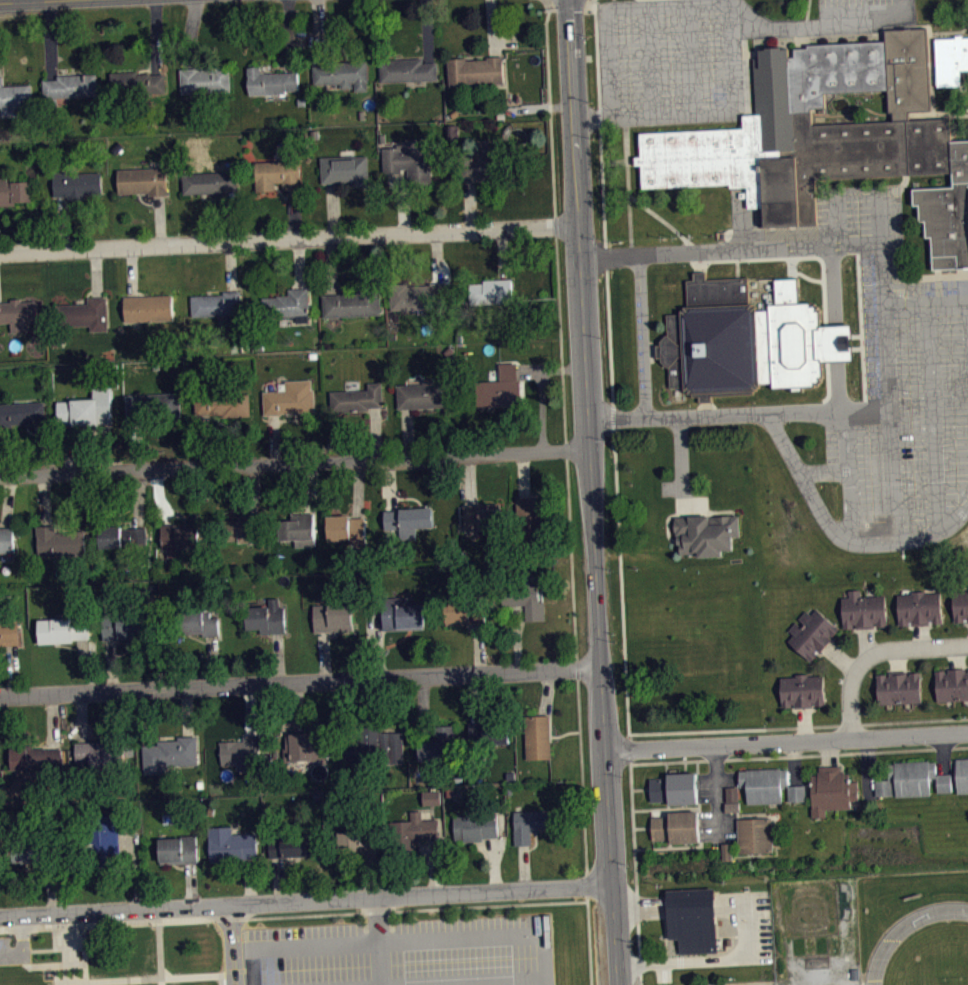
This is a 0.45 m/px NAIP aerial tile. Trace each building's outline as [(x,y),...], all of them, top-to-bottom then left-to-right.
[(908,115),(908,111),(930,110),(926,27),(884,29),(884,40),(807,44),(808,48),(799,48),(794,48),(795,56),(789,56),(789,48),(781,48),(781,46),(766,47),(766,48),(759,49),(760,57),(752,57),(752,67),(753,67),(755,114),(749,114),(743,114),(743,127),(639,132),(640,160),(642,187),(730,183),(731,187),(747,186),(748,208),(763,207),(764,226),(771,225),(792,224),(805,224),(815,223),(813,179),(904,174),(908,174),(952,172),(953,186),(913,188),(914,205),(920,204),(920,221),(925,221),(926,237),(932,236),(933,268),(965,267),(967,267),(967,140),(951,141),(950,118),(909,120),(908,115)] [(962,36),(967,36),(967,68),(959,68),(960,87),(937,88),(936,37),(956,36),(956,34),(959,34),(962,34),(962,36)] [(447,58),(449,86),(504,82),(502,56),(486,56),(486,59),(467,60),(466,57),(447,58)] [(380,82),(437,79),(436,62),(422,62),(422,58),(379,60),(380,82)] [(313,65),(314,85),(340,83),(340,88),(353,88),(353,83),(354,83),(355,91),(367,91),(367,81),(368,80),(367,61),(327,63),(327,65),(313,65)] [(247,67),(249,93),(286,92),(286,90),(299,89),(298,72),(265,73),(265,71),(261,71),(261,66),(247,67)] [(180,69),(182,93),(231,90),(230,71),(223,71),(223,67),(212,67),(212,69),(198,70),(198,68),(180,69)] [(110,72),(111,94),(166,92),(164,73),(151,75),(151,73),(138,73),(138,71),(110,72)] [(97,73),(98,95),(58,97),(58,102),(44,102),(42,80),(57,79),(57,75),(97,73)] [(1,108),(2,116),(16,116),(16,108),(32,108),(31,84),(2,85),(1,76),(0,76),(0,108),(1,108)] [(382,148),(384,176),(389,176),(389,183),(402,182),(401,169),(407,169),(410,187),(433,186),(429,138),(406,139),(406,144),(397,144),(397,147),(382,148)] [(460,182),(459,150),(472,149),(473,161),(478,161),(478,152),(486,152),(486,146),(501,145),(503,181),(460,182)] [(320,157),(321,183),(351,182),(352,186),(370,186),(367,156),(320,157)] [(256,191),(275,191),(275,182),(282,182),(283,189),(301,190),(300,160),(255,161),(256,191)] [(117,169),(119,193),(149,192),(149,195),(168,195),(166,167),(117,169)] [(183,194),(182,173),(236,170),(237,189),(223,190),(223,193),(183,194)] [(53,174),(54,196),(68,196),(68,200),(88,199),(87,193),(101,193),(100,172),(53,174)] [(15,205),(0,206),(0,174),(11,173),(11,181),(30,181),(31,201),(15,201),(15,205)] [(666,313),(667,334),(665,334),(659,340),(660,344),(655,344),(656,351),(656,357),(661,356),(661,360),(666,366),(669,366),(669,386),(683,386),(683,388),(685,390),(686,389),(688,390),(687,391),(687,392),(691,392),(691,396),(698,395),(698,401),(704,400),(711,400),(711,394),(752,393),(752,390),(755,389),(756,388),(755,387),(757,386),(758,386),(759,386),(759,382),(771,381),(768,309),(755,309),(755,305),(753,306),(752,305),(753,303),(752,302),(749,302),(747,278),(747,276),(737,277),(704,278),(704,271),(698,271),(692,272),(692,279),(685,279),(686,305),(684,305),(683,307),(684,308),(682,310),(681,308),(680,309),(680,312),(666,313)] [(768,309),(768,303),(775,303),(774,277),(790,276),(796,276),(796,301),(809,300),(809,305),(811,305),(812,304),(814,306),(813,307),(813,309),(817,309),(818,324),(832,324),(841,324),(851,323),(851,332),(851,337),(851,345),(852,349),(851,358),(843,359),(834,359),(820,360),(820,375),(817,375),(817,377),(818,378),(815,381),(814,380),(813,380),(813,385),(802,385),(802,390),(790,390),(790,386),(771,387),(771,381),(768,309)] [(511,278),(512,290),(519,289),(520,312),(470,313),(470,283),(484,283),(484,278),(511,278)] [(391,285),(392,309),(436,308),(449,308),(447,283),(391,285)] [(321,294),(323,317),(380,315),(379,285),(357,287),(357,293),(321,294)] [(309,287),(288,288),(288,295),(277,295),(277,297),(262,298),(262,316),(295,315),(296,322),(310,321),(309,287)] [(241,290),(243,314),(192,317),(191,295),(223,295),(223,291),(241,290)] [(124,296),(125,321),(173,320),(173,295),(124,296)] [(107,297),(109,331),(91,331),(91,326),(59,327),(58,304),(87,303),(87,297),(107,297)] [(11,322),(11,332),(27,331),(28,322),(38,321),(36,301),(22,301),(22,298),(11,299),(11,302),(0,302),(0,323),(11,322)] [(500,380),(498,362),(515,362),(516,380),(519,380),(521,405),(473,407),(473,381),(500,380)] [(397,384),(398,409),(448,406),(447,382),(436,383),(436,377),(422,378),(422,383),(397,384)] [(282,413),(282,415),(264,415),(263,391),(285,390),(285,380),(312,379),(312,389),(313,389),(314,411),(282,413)] [(57,401),(58,424),(72,424),(72,426),(99,426),(99,423),(111,422),(111,382),(93,383),(93,398),(71,399),(71,400),(57,401)] [(330,391),(331,411),(369,410),(370,406),(383,406),(381,382),(368,382),(368,389),(330,391)] [(126,422),(125,395),(179,393),(180,421),(126,422)] [(195,413),(194,395),(249,393),(251,416),(223,417),(223,414),(209,415),(209,413),(195,413)] [(12,428),(0,429),(0,403),(44,401),(44,422),(12,423),(12,428)] [(517,497),(520,542),(542,542),(539,496),(517,497)] [(463,505),(465,529),(479,529),(479,530),(505,530),(503,503),(463,505)] [(383,511),(400,511),(400,509),(432,507),(434,526),(416,527),(416,540),(399,540),(399,528),(384,529),(383,511)] [(281,539),(293,539),(293,546),(315,545),(314,518),(309,518),(309,512),(291,513),(291,519),(281,520),(281,539)] [(675,516),(710,514),(710,516),(738,515),(739,536),(732,536),(733,549),(722,550),(722,555),(699,557),(698,551),(694,552),(693,553),(680,553),(680,544),(677,543),(677,535),(675,535),(675,516)] [(327,540),(349,539),(350,543),(366,543),(364,517),(325,518),(327,540)] [(239,543),(260,542),(258,520),(238,521),(238,519),(221,520),(223,540),(239,540),(239,543)] [(162,545),(161,524),(198,523),(201,549),(197,549),(197,553),(187,554),(187,548),(178,548),(179,557),(168,557),(168,545),(162,545)] [(36,526),(38,554),(85,554),(84,525),(74,525),(74,531),(56,532),(55,525),(36,526)] [(100,549),(98,526),(122,525),(122,527),(146,527),(147,547),(100,549)] [(14,552),(13,526),(0,527),(0,553),(14,552)] [(525,604),(526,620),(545,619),(545,600),(539,600),(539,583),(499,584),(500,604),(525,604)] [(842,628),(853,627),(852,624),(856,624),(856,628),(874,627),(873,623),(877,622),(877,626),(886,625),(885,595),(861,596),(860,589),(848,590),(849,596),(841,597),(842,628)] [(899,625),(908,624),(908,621),(912,621),(912,625),(929,624),(929,620),(932,620),(933,623),(942,623),(940,592),(925,593),(925,590),(912,591),(912,593),(897,594),(899,625)] [(964,621),(964,618),(967,618),(967,622),(967,591),(952,592),(954,622),(964,621)] [(424,628),(383,630),(382,596),(424,596),(424,628)] [(246,607),(247,628),(260,628),(260,633),(285,631),(284,606),(279,606),(278,598),(269,598),(269,606),(246,607)] [(444,624),(484,624),(483,601),(470,601),(470,599),(442,599),(444,624)] [(313,605),(314,632),(353,629),(352,602),(313,605)] [(219,635),(203,635),(203,633),(181,633),(181,609),(204,608),(204,611),(210,611),(212,617),(218,618),(219,635)] [(787,640),(793,634),(788,629),(795,621),(801,625),(803,622),(799,618),(806,610),(811,614),(816,608),(839,628),(833,635),(830,633),(829,636),(831,638),(820,652),(817,649),(815,651),(817,653),(810,660),(787,640)] [(102,613),(104,640),(153,638),(152,610),(102,613)] [(74,640),(46,641),(45,619),(90,618),(89,638),(74,638),(74,640)] [(20,644),(18,626),(4,626),(4,621),(0,621),(0,645),(20,644)] [(937,701),(967,699),(967,671),(966,668),(948,669),(948,673),(945,673),(945,669),(935,670),(937,701)] [(877,674),(879,704),(921,702),(920,671),(910,672),(910,674),(907,674),(907,671),(889,672),(890,676),(887,676),(886,673),(877,674)] [(780,676),(782,706),(794,706),(794,707),(812,706),(812,702),(815,702),(815,705),(824,704),(823,674),(808,675),(808,673),(795,674),(795,675),(780,676)] [(526,758),(551,757),(549,715),(525,715),(526,758)] [(469,723),(470,749),(500,748),(500,743),(510,743),(510,721),(469,723)] [(419,762),(419,738),(436,738),(436,726),(456,725),(457,761),(419,762)] [(359,744),(345,745),(346,759),(360,758),(360,766),(403,763),(403,731),(381,733),(380,728),(358,729),(359,744)] [(286,747),(283,747),(284,755),(281,755),(281,761),(292,761),(293,759),(328,758),(327,738),(316,739),(316,731),(285,732),(286,747)] [(222,764),(222,741),(244,740),(244,735),(266,735),(265,750),(259,750),(258,754),(250,754),(251,770),(237,770),(236,764),(222,764)] [(76,762),(75,743),(127,740),(129,770),(90,772),(90,761),(76,762)] [(144,773),(143,745),(197,742),(199,764),(165,765),(166,772),(144,773)] [(10,748),(11,768),(28,768),(29,770),(63,770),(62,748),(47,749),(47,747),(10,748)] [(955,758),(967,757),(967,792),(957,793),(955,758)] [(894,761),(894,763),(887,763),(888,778),(875,779),(875,795),(893,794),(892,779),(895,779),(896,796),(930,795),(929,778),(936,777),(937,792),(951,792),(950,773),(936,773),(935,761),(929,761),(928,760),(894,761)] [(819,766),(819,770),(817,770),(817,774),(811,774),(812,816),(825,816),(825,808),(850,808),(850,800),(859,800),(858,788),(850,788),(850,782),(855,782),(851,772),(844,772),(844,770),(841,770),(839,765),(819,766)] [(739,769),(739,786),(747,786),(747,803),(782,802),(781,785),(787,785),(788,801),(806,800),(805,784),(788,785),(787,768),(781,768),(780,767),(739,769)] [(650,778),(650,788),(651,800),(668,800),(669,800),(669,803),(697,802),(696,772),(695,772),(685,773),(668,773),(668,777),(650,778)] [(422,790),(423,805),(441,804),(440,789),(422,790)] [(425,811),(443,811),(442,796),(424,797),(425,811)] [(725,802),(725,811),(739,811),(739,802),(725,802)] [(514,845),(514,829),(515,829),(514,810),(557,809),(558,829),(538,830),(537,831),(531,831),(531,844),(514,845)] [(438,818),(422,819),(421,810),(410,811),(410,820),(392,821),(394,851),(416,850),(417,843),(419,839),(439,837),(438,818)] [(698,810),(669,811),(669,816),(651,816),(652,826),(652,840),(670,839),(670,843),(699,841),(698,812),(698,810)] [(455,839),(454,815),(497,813),(498,836),(483,837),(483,840),(464,841),(464,839),(455,839)] [(737,818),(739,852),(773,851),(771,817),(737,818)] [(120,853),(110,853),(110,856),(90,858),(88,827),(118,825),(120,853)] [(210,861),(209,826),(233,825),(233,834),(257,832),(257,860),(210,861)] [(338,831),(341,855),(378,852),(375,830),(338,831)] [(270,857),(309,855),(309,833),(268,834),(270,857)] [(159,838),(160,864),(197,862),(196,835),(180,836),(180,837),(159,838)] [(16,863),(56,860),(54,836),(15,836),(16,863)] [(722,842),(722,859),(732,859),(731,842),(722,842)] [(724,867),(734,866),(734,849),(724,849),(724,867)] [(666,919),(668,919),(667,889),(713,887),(716,951),(679,953),(678,937),(667,938),(666,919)]
